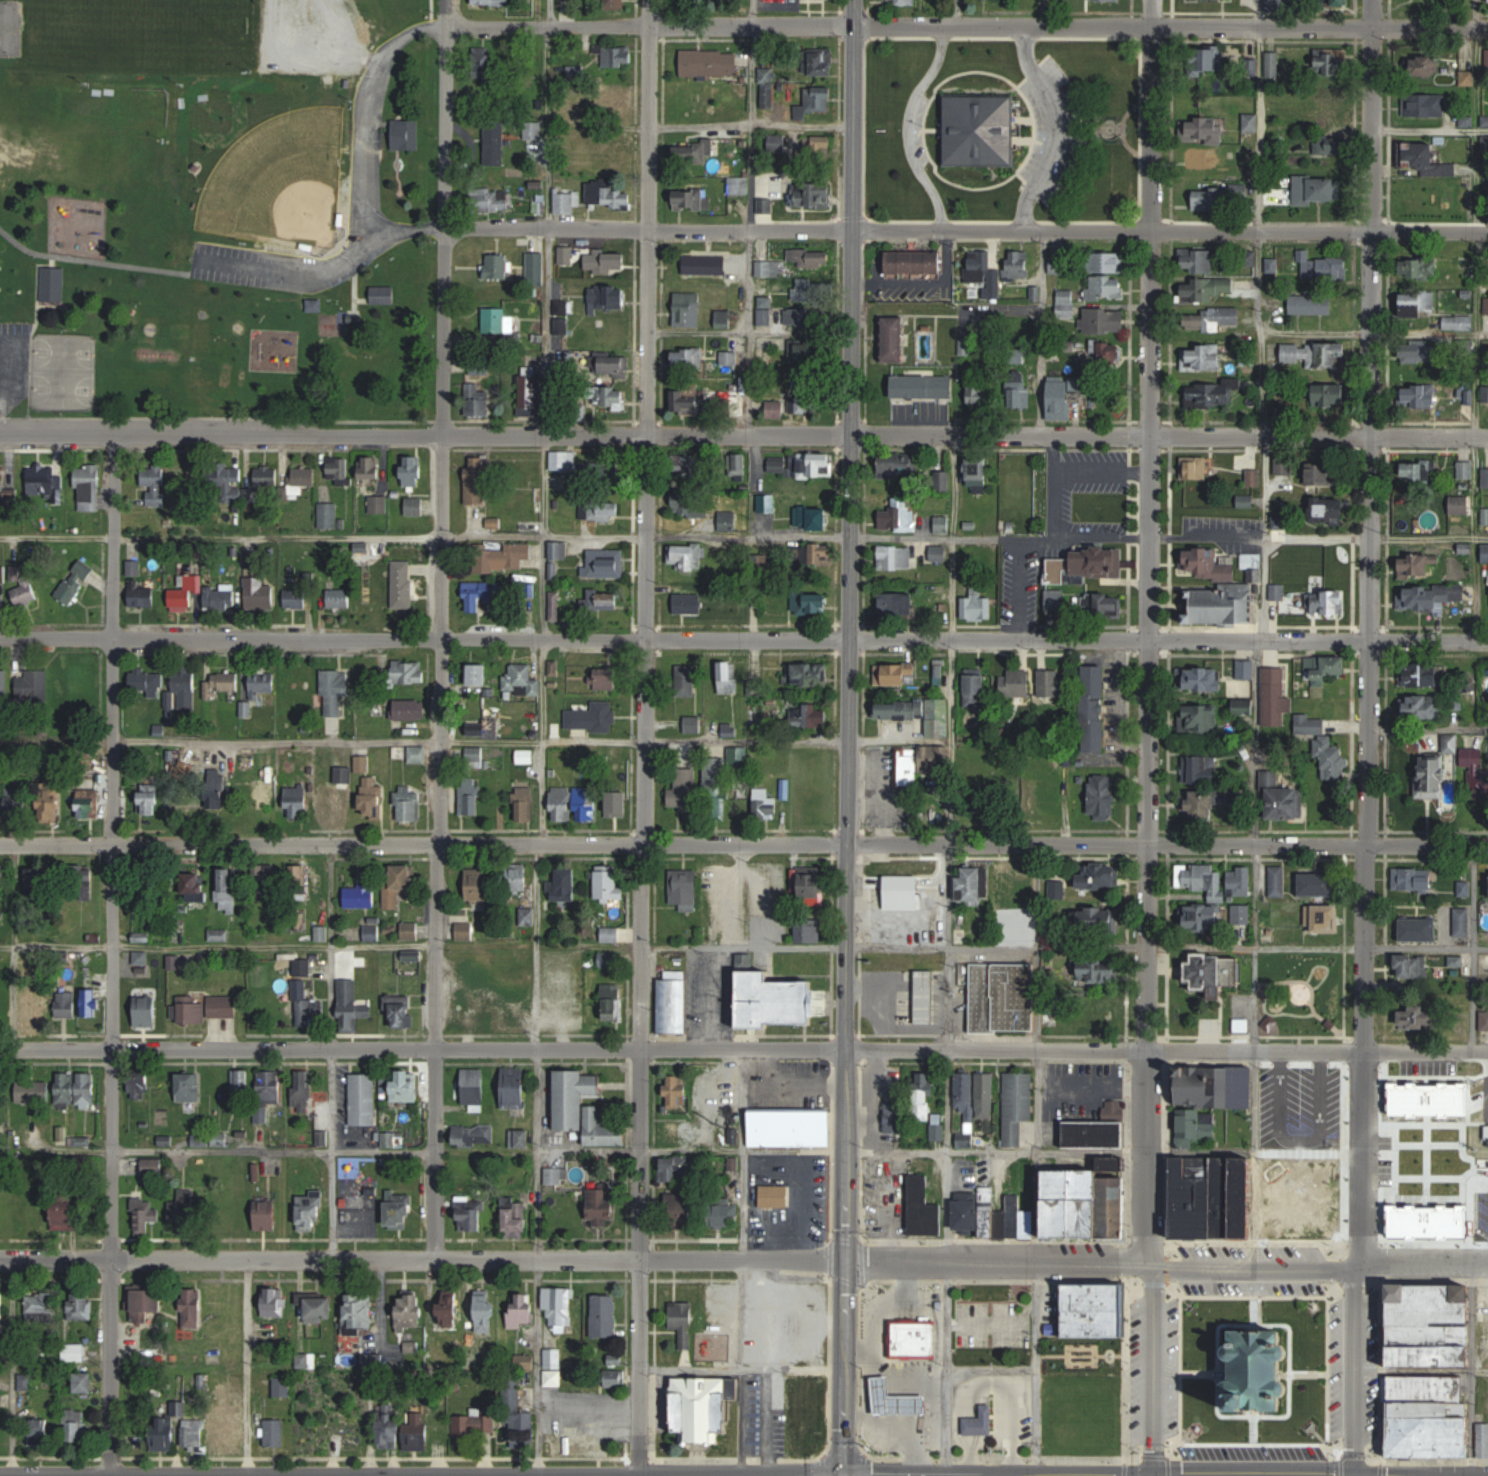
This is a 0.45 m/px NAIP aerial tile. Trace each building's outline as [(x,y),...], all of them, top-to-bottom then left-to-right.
[(559,0),(596,1),(596,8),(625,9),(625,0),(559,0)] [(1283,8),(1283,0),(1270,0),(1270,8),(1283,8)] [(633,45),(591,45),(591,66),(633,66),(633,45)] [(812,76),(834,76),(834,48),(812,48),(812,76)] [(1212,70),(1236,70),(1236,48),(1212,48),(1212,70)] [(682,76),(738,76),(738,50),(682,50),(682,76)] [(1281,79),(1281,52),(1267,52),(1267,79),(1281,79)] [(1415,78),(1440,78),(1440,56),(1415,56),(1415,78)] [(587,80),(587,66),(568,66),(568,80),(587,80)] [(1322,101),(1350,101),(1350,84),(1322,84),(1322,101)] [(603,105),(633,105),(633,85),(603,85),(603,105)] [(831,111),(831,87),(806,88),(807,112),(831,111)] [(1424,94),(1424,116),(1446,116),(1446,94),(1424,94)] [(1015,166),(1015,97),(946,97),(946,166),(1015,166)] [(1243,131),(1258,131),(1258,114),(1243,114),(1243,131)] [(1224,118),(1183,118),(1183,142),(1224,142),(1224,118)] [(485,166),(505,166),(505,119),(485,119),(485,166)] [(393,150),(419,150),(419,120),(393,120),(393,150)] [(785,134),(770,134),(770,151),(785,151),(785,134)] [(832,136),(801,136),(801,162),(832,162),(832,136)] [(1437,142),(1404,142),(1404,167),(1437,167),(1437,142)] [(708,144),(675,144),(675,165),(708,165),(708,144)] [(1229,148),(1229,158),(1241,158),(1241,148),(1229,148)] [(1218,149),(1187,149),(1187,168),(1218,168),(1218,149)] [(1342,203),(1342,177),(1295,177),(1295,203),(1342,203)] [(1448,204),(1448,179),(1405,179),(1405,204),(1448,204)] [(586,206),(632,206),(632,190),(614,190),(614,180),(586,180),(586,206)] [(834,207),(834,181),(792,181),(792,207),(834,207)] [(1193,210),(1248,210),(1248,187),(1193,187),(1193,210)] [(509,189),(472,189),(472,211),(509,211),(509,189)] [(675,189),(675,210),(711,210),(711,189),(675,189)] [(554,192),(554,214),(576,214),(576,192),(554,192)] [(1180,250),(1180,273),(1215,273),(1215,250),(1180,250)] [(1257,250),(1243,250),(1243,266),(1257,266),(1257,250)] [(1311,250),(1296,250),(1296,259),(1286,259),(1286,279),(1311,279),(1311,250)] [(831,269),(831,251),(797,251),(797,269),(831,269)] [(967,251),(967,284),(989,284),(989,272),(996,272),(996,251),(967,251)] [(1006,251),(1006,279),(1030,279),(1030,251),(1006,251)] [(585,252),(585,272),(628,272),(628,252),(585,252)] [(944,252),(888,252),(888,275),(944,275),(944,252)] [(1127,253),(1094,253),(1094,273),(1126,273),(1127,253)] [(485,279),(508,279),(508,254),(485,254),(485,279)] [(726,275),(726,255),(684,255),(684,275),(726,275)] [(1320,257),(1320,281),(1347,281),(1347,257),(1320,257)] [(1406,277),(1438,277),(1438,257),(1406,257),(1406,277)] [(1065,274),(1065,259),(1049,259),(1049,274),(1065,274)] [(757,277),(785,277),(785,261),(757,261),(757,277)] [(66,267),(41,267),(41,305),(66,305),(66,267)] [(1125,300),(1125,277),(1092,277),(1092,289),(1086,289),(1086,300),(1125,300)] [(1182,278),(1182,302),(1214,302),(1214,293),(1235,293),(1235,278),(1182,278)] [(796,302),(822,302),(822,279),(796,279),(796,302)] [(626,286),(590,286),(590,309),(626,309),(626,286)] [(395,304),(395,287),(371,287),(371,304),(395,304)] [(675,326),(700,326),(700,292),(675,292),(675,326)] [(1435,316),(1435,293),(1402,293),(1402,316),(1435,316)] [(1336,314),(1336,296),(1290,296),(1290,314),(1336,314)] [(759,297),(758,325),(772,325),(773,297),(759,297)] [(505,315),(505,308),(483,308),(483,335),(515,335),(515,315),(505,315)] [(786,308),(785,326),(820,326),(820,309),(786,308)] [(1126,333),(1126,308),(1083,309),(1083,333),(1126,333)] [(1221,331),(1221,325),(1240,325),(1240,308),(1186,308),(1186,331),(1221,331)] [(716,327),(731,328),(731,311),(716,310),(716,327)] [(1445,330),(1475,330),(1475,315),(1445,315),(1445,330)] [(905,317),(884,317),(884,361),(905,361),(905,317)] [(1092,367),(1122,367),(1122,342),(1092,342),(1092,367)] [(1349,344),(1282,344),(1282,363),(1306,363),(1306,368),(1338,368),(1338,355),(1349,355),(1349,344)] [(1183,371),(1223,370),(1222,345),(1182,346),(1183,371)] [(799,362),(811,361),(810,346),(798,347),(799,362)] [(704,348),(673,348),(673,365),(704,365),(704,348)] [(628,375),(628,356),(600,356),(600,375),(628,375)] [(539,368),(519,368),(520,416),(540,416),(539,368)] [(1007,371),(1007,409),(1031,409),(1031,371),(1007,371)] [(954,398),(954,375),(894,375),(894,398),(954,398)] [(1073,421),(1073,390),(1083,390),(1083,377),(1048,377),(1048,421),(1073,421)] [(1188,409),(1236,409),(1236,390),(1243,390),(1243,380),(1188,380),(1188,409)] [(968,382),(968,404),(992,404),(992,382),(968,382)] [(1438,384),(1404,384),(1404,407),(1438,407),(1438,384)] [(1314,407),(1350,407),(1350,385),(1314,385),(1314,407)] [(605,387),(605,410),(626,410),(626,387),(605,387)] [(702,413),(702,388),(675,388),(675,413),(702,413)] [(490,416),(490,390),(467,390),(467,416),(490,416)] [(790,395),(790,413),(815,413),(815,395),(790,395)] [(768,418),(785,418),(785,400),(768,400),(768,418)] [(746,454),(728,454),(728,476),(747,475),(746,454)] [(832,454),(769,455),(769,476),(815,476),(815,477),(833,477),(832,454)] [(381,480),(381,457),(359,457),(359,480),(381,480)] [(403,487),(422,487),(422,457),(403,457),(403,487)] [(349,458),(327,458),(327,480),(338,480),(338,484),(349,484),(349,458)] [(1209,458),(1182,458),(1182,480),(1209,480),(1209,458)] [(1294,458),(1276,458),(1276,475),(1294,475),(1294,458)] [(488,505),(488,459),(466,459),(466,505),(488,505)] [(882,485),(915,485),(915,459),(882,459),(882,485)] [(967,459),(967,486),(989,486),(989,459),(967,459)] [(1434,462),(1402,462),(1402,482),(1434,482),(1434,462)] [(1473,462),(1460,462),(1460,478),(1473,478),(1473,462)] [(76,465),(76,494),(80,494),(80,511),(100,511),(100,465),(76,465)] [(28,495),(51,494),(51,504),(62,504),(62,477),(56,478),(56,466),(28,467),(28,495)] [(165,507),(166,466),(141,466),(141,494),(147,494),(147,506),(165,507)] [(255,487),(279,487),(279,468),(255,468),(255,487)] [(1336,468),(1309,468),(1309,486),(1336,486),(1336,468)] [(206,494),(228,494),(228,502),(256,502),(256,494),(242,494),(242,469),(206,469),(206,494)] [(933,494),(950,494),(950,469),(933,469),(933,494)] [(1247,486),(1261,486),(1261,470),(1247,470),(1247,486)] [(708,494),(673,494),(673,515),(708,515),(708,494)] [(775,511),(775,494),(759,494),(759,511),(775,511)] [(1223,494),(1187,494),(1187,509),(1223,509),(1223,494)] [(1471,495),(1451,495),(1451,514),(1471,514),(1471,495)] [(388,496),(370,496),(370,513),(388,513),(388,496)] [(423,516),(423,497),(406,497),(406,516),(423,516)] [(1315,522),(1348,522),(1348,498),(1315,498),(1315,522)] [(622,520),(622,499),(581,499),(581,520),(622,520)] [(1400,536),(1426,536),(1426,502),(1400,502),(1400,536)] [(320,530),(338,530),(338,503),(320,503),(320,530)] [(829,529),(829,508),(795,508),(795,529),(829,529)] [(918,531),(918,510),(881,509),(881,524),(897,524),(897,531),(918,531)] [(737,531),(736,510),(719,510),(719,531),(737,531)] [(935,533),(949,533),(949,516),(935,516),(935,533)] [(1287,518),(1274,518),(1274,529),(1287,529),(1287,518)] [(475,543),(474,569),(522,570),(523,559),(532,560),(532,545),(475,543)] [(669,568),(705,568),(705,544),(669,544),(669,568)] [(833,544),(801,544),(801,567),(833,567),(833,544)] [(912,569),(912,545),(879,545),(879,569),(912,569)] [(1047,581),(1124,581),(1124,548),(1073,548),(1073,559),(1047,560),(1047,581)] [(1236,580),(1237,563),(1218,562),(1219,549),(1206,548),(1206,559),(1196,558),(1196,553),(1178,552),(1177,578),(1236,580)] [(624,549),(585,549),(585,578),(624,578),(624,549)] [(1438,555),(1399,554),(1399,576),(1438,576),(1438,555)] [(68,587),(83,593),(93,567),(78,560),(68,587)] [(413,609),(413,560),(393,560),(393,609),(413,609)] [(128,575),(141,575),(141,561),(128,561),(128,575)] [(42,602),(36,574),(21,578),(23,586),(12,589),(16,608),(42,602)] [(169,608),(201,608),(201,576),(183,576),(183,589),(169,589),(169,608)] [(264,578),(246,578),(246,608),(274,608),(274,585),(264,585),(264,578)] [(129,580),(129,608),(155,608),(155,588),(140,588),(140,580),(129,580)] [(236,607),(236,580),(213,580),(213,607),(236,607)] [(465,582),(465,612),(482,612),(482,600),(503,600),(502,581),(465,582)] [(1286,607),(1286,584),(1271,584),(1271,607),(1286,607)] [(1399,611),(1445,611),(1445,602),(1466,602),(1466,585),(1399,585),(1399,611)] [(993,620),(993,596),(982,596),(982,587),(971,587),(971,597),(963,597),(963,620),(993,620)] [(328,588),(328,608),(351,608),(351,588),(328,588)] [(1254,623),(1254,588),(1193,588),(1194,624),(1254,623)] [(620,589),(586,589),(586,610),(620,610),(620,589)] [(306,590),(284,590),(284,608),(306,608),(306,590)] [(1046,591),(1046,613),(1065,613),(1065,591),(1046,591)] [(1325,615),(1348,615),(1348,591),(1325,591),(1325,595),(1304,595),(1304,608),(1325,609),(1325,615)] [(560,592),(550,592),(550,620),(560,620),(560,592)] [(675,614),(705,614),(705,593),(674,594),(675,614)] [(915,615),(915,593),(879,593),(879,615),(915,615)] [(793,614),(830,614),(830,594),(793,594),(793,614)] [(1124,618),(1124,595),(1083,595),(1083,618),(1124,618)] [(1327,687),(1327,675),(1348,675),(1348,657),(1307,657),(1307,678),(1314,678),(1314,687),(1327,687)] [(488,658),(469,658),(469,685),(488,685),(488,658)] [(1237,660),(1237,679),(1255,679),(1255,660),(1237,660)] [(393,684),(423,684),(423,662),(393,662),(393,684)] [(738,693),(738,662),(719,662),(719,693),(738,693)] [(1262,727),(1286,727),(1286,712),(1293,712),(1293,698),(1285,698),(1285,662),(1263,662),(1262,727)] [(785,663),(785,686),(829,686),(829,663),(785,663)] [(513,664),(513,686),(532,686),(532,664),(513,664)] [(883,675),(878,675),(878,684),(916,684),(916,664),(883,664),(883,675)] [(697,696),(697,665),(677,665),(677,696),(697,696)] [(1401,688),(1440,688),(1440,665),(1401,665),(1401,688)] [(1107,667),(1083,667),(1082,752),(1106,752),(1107,667)] [(1186,668),(1186,692),(1223,692),(1223,668),(1186,668)] [(48,670),(26,670),(26,680),(17,680),(17,698),(48,698),(48,670)] [(323,717),(344,717),(345,671),(323,670),(323,717)] [(986,704),(986,670),(966,670),(966,704),(986,704)] [(1031,697),(1031,670),(1009,670),(1009,677),(1001,677),(1001,697),(1031,697)] [(1038,697),(1070,697),(1070,681),(1062,681),(1062,670),(1038,670),(1038,697)] [(170,672),(170,709),(196,709),(196,672),(170,672)] [(131,696),(162,696),(162,673),(131,673),(131,696)] [(239,692),(239,673),(211,673),(211,681),(205,681),(205,700),(215,700),(215,692),(239,692)] [(276,673),(250,673),(250,694),(276,694),(276,673)] [(595,690),(620,690),(620,673),(596,673),(595,690)] [(1441,696),(1402,696),(1402,720),(1440,720),(1441,696)] [(926,719),(926,699),(876,700),(877,720),(926,719)] [(425,720),(425,700),(394,700),(394,720),(425,720)] [(592,709),(566,708),(566,730),(615,731),(615,701),(592,701),(592,709)] [(790,705),(790,728),(829,728),(829,709),(820,709),(820,705),(790,705)] [(1221,706),(1180,706),(1180,733),(1221,733),(1221,706)] [(1322,779),(1347,779),(1347,747),(1334,747),(1334,735),(1327,735),(1328,717),(1296,716),(1296,734),(1315,735),(1315,758),(1323,758),(1322,779)] [(469,719),(469,737),(488,737),(488,719),(469,719)] [(723,724),(723,736),(734,736),(734,724),(723,724)] [(426,746),(408,746),(408,764),(426,763),(426,746)] [(484,768),(484,746),(466,746),(466,768),(484,768)] [(895,747),(895,786),(919,786),(919,746),(895,747)] [(950,768),(950,746),(924,746),(924,768),(950,768)] [(534,750),(517,750),(517,764),(534,764),(534,750)] [(1448,799),(1447,755),(1418,755),(1418,799),(1448,799)] [(1185,756),(1185,785),(1220,785),(1220,756),(1185,756)] [(727,820),(726,758),(705,758),(705,820),(727,820)] [(350,812),(351,768),(335,768),(334,785),(323,785),(323,812),(350,812)] [(226,769),(206,769),(206,809),(226,809),(226,769)] [(694,769),(681,769),(681,795),(694,795),(694,769)] [(1261,771),(1261,820),(1305,820),(1305,788),(1280,788),(1280,771),(1261,771)] [(383,819),(384,786),(376,786),(376,776),(363,776),(362,818),(383,819)] [(1089,818),(1115,818),(1116,778),(1090,777),(1089,818)] [(461,816),(480,816),(480,778),(461,778),(461,816)] [(276,779),(255,779),(255,810),(276,810),(276,779)] [(1033,780),(1033,812),(1059,812),(1059,780),(1033,780)] [(62,821),(62,781),(41,781),(41,821),(62,821)] [(3,817),(3,822),(27,822),(26,782),(0,783),(0,817),(3,817)] [(159,784),(140,785),(141,816),(160,815),(159,784)] [(308,786),(285,786),(285,819),(308,819),(308,786)] [(398,822),(421,822),(421,786),(398,786),(398,822)] [(597,787),(551,788),(552,822),(574,821),(574,822),(598,822),(597,787)] [(516,823),(534,823),(534,788),(516,788),(516,823)] [(778,788),(754,788),(754,818),(778,818),(778,788)] [(99,790),(77,790),(77,819),(99,819),(99,790)] [(1190,821),(1218,821),(1218,792),(1190,792),(1190,821)] [(1120,864),(1079,864),(1079,891),(1120,891),(1120,864)] [(1210,903),(1225,903),(1225,865),(1177,864),(1177,890),(1210,891),(1210,903)] [(306,887),(306,865),(291,865),(291,887),(306,887)] [(508,865),(508,892),(528,892),(528,865),(508,865)] [(414,894),(414,866),(392,866),(392,878),(384,878),(384,910),(400,910),(400,894),(414,894)] [(51,911),(51,867),(27,868),(28,912),(51,911)] [(625,887),(619,887),(619,867),(596,867),(596,900),(625,900),(625,887)] [(1228,897),(1251,897),(1251,867),(1228,867),(1228,897)] [(237,912),(237,868),(219,868),(219,912),(237,912)] [(576,868),(554,868),(554,901),(576,901),(576,868)] [(985,902),(985,868),(964,868),(964,877),(957,877),(957,902),(985,902)] [(1394,868),(1394,890),(1433,890),(1433,868),(1394,868)] [(93,899),(93,869),(77,869),(77,899),(93,899)] [(262,870),(261,881),(276,882),(277,871),(262,870)] [(490,900),(490,870),(467,870),(467,900),(490,900)] [(698,904),(698,870),(671,870),(671,904),(698,904)] [(825,871),(801,871),(801,902),(825,902),(825,871)] [(188,896),(188,902),(206,902),(206,874),(182,874),(182,896),(188,896)] [(1301,897),(1339,897),(1339,874),(1301,874),(1301,897)] [(875,909),(889,909),(888,881),(874,881),(875,909)] [(1050,902),(1065,902),(1065,882),(1050,882),(1050,902)] [(376,885),(344,885),(344,908),(376,908),(376,885)] [(1223,932),(1223,905),(1186,905),(1186,932),(1223,932)] [(1233,924),(1251,924),(1251,905),(1233,905),(1233,924)] [(1341,905),(1314,905),(1314,933),(1341,933),(1341,905)] [(1119,908),(1075,908),(1075,943),(1119,943),(1119,908)] [(521,909),(521,926),(535,926),(535,909),(521,909)] [(1402,941),(1439,941),(1439,918),(1402,918),(1402,941)] [(401,940),(419,940),(419,923),(401,923),(401,940)] [(474,924),(457,924),(457,940),(474,940),(474,924)] [(799,943),(821,943),(821,924),(799,924),(799,943)] [(620,943),(620,928),(602,928),(602,943),(620,943)] [(227,940),(227,931),(216,931),(216,940),(227,940)] [(1120,984),(1119,950),(1077,952),(1078,985),(1120,984)] [(148,963),(148,952),(134,952),(134,963),(148,963)] [(422,961),(422,952),(404,952),(404,961),(422,961)] [(599,968),(618,968),(618,952),(599,952),(599,968)] [(1428,979),(1428,955),(1398,955),(1398,979),(1428,979)] [(1243,957),(1191,956),(1191,992),(1212,993),(1211,1000),(1226,1000),(1226,987),(1243,987),(1243,957)] [(293,976),(310,976),(310,960),(293,960),(293,976)] [(973,965),(973,1029),(1036,1029),(1036,965),(973,965)] [(934,971),(916,971),(916,1023),(934,1023),(934,971)] [(774,972),(742,972),(742,1027),(820,1027),(819,982),(774,982),(774,972)] [(687,1033),(687,979),(659,979),(659,1033),(687,1033)] [(307,980),(293,980),(294,1027),(325,1026),(325,1000),(307,1000),(307,980)] [(339,980),(340,1033),(358,1032),(358,1018),(373,1018),(373,1006),(357,1007),(357,980),(339,980)] [(622,984),(603,984),(603,1021),(622,1021),(622,984)] [(82,1018),(99,1018),(99,988),(82,988),(82,1018)] [(206,1024),(206,1018),(237,1018),(237,996),(207,997),(207,1003),(198,1003),(197,996),(178,996),(178,1024),(206,1024)] [(394,1028),(412,1028),(412,996),(386,996),(386,1014),(394,1014),(394,1028)] [(76,1018),(76,997),(56,997),(56,1018),(76,1018)] [(158,998),(135,998),(135,1027),(158,1027),(158,998)] [(1437,1006),(1407,1006),(1407,1029),(1437,1029),(1437,1006)] [(1349,1070),(1262,1067),(1260,1132),(1248,1132),(1248,1131),(1248,1118),(1254,1111),(1256,1069),(1224,1068),(1224,1078),(1185,1088),(1178,1088),(1177,1107),(1179,1110),(1178,1144),(1302,1149),(1303,1140),(1317,1136),(1317,1133),(1347,1125),(1349,1070)] [(526,1068),(502,1068),(502,1108),(526,1108),(526,1068)] [(463,1112),(485,1112),(485,1069),(463,1069),(463,1112)] [(232,1071),(232,1101),(249,1101),(249,1071),(232,1071)] [(258,1105),(282,1105),(282,1071),(258,1071),(258,1105)] [(392,1103),(417,1103),(417,1071),(392,1071),(392,1103)] [(96,1072),(77,1072),(77,1106),(95,1106),(96,1072)] [(311,1072),(293,1072),(293,1111),(311,1111),(311,1072)] [(557,1072),(557,1131),(584,1131),(584,1097),(603,1097),(603,1073),(557,1072)] [(995,1072),(977,1072),(977,1119),(995,1119),(995,1072)] [(57,1106),(74,1106),(74,1073),(57,1073),(57,1106)] [(1034,1120),(1034,1073),(1005,1073),(1005,1146),(1023,1146),(1023,1120),(1034,1120)] [(178,1102),(200,1102),(200,1074),(178,1074),(178,1102)] [(376,1074),(351,1074),(351,1127),(376,1127),(376,1074)] [(942,1114),(932,1114),(932,1074),(917,1074),(917,1121),(933,1121),(933,1140),(942,1140),(942,1114)] [(667,1107),(687,1107),(687,1076),(667,1076),(667,1107)] [(149,1099),(149,1078),(130,1078),(130,1099),(149,1099)] [(49,1103),(49,1082),(16,1082),(16,1103),(49,1103)] [(1126,1101),(1103,1101),(1103,1122),(1065,1123),(1066,1150),(1127,1149),(1126,1101)] [(905,1134),(905,1104),(886,1104),(886,1134),(905,1134)] [(628,1126),(604,1126),(604,1106),(587,1106),(587,1146),(628,1146),(628,1126)] [(831,1111),(751,1111),(751,1146),(831,1146),(831,1111)] [(691,1121),(666,1121),(666,1145),(691,1145),(691,1121)] [(494,1145),(494,1125),(453,1125),(453,1145),(494,1145)] [(529,1148),(529,1130),(510,1130),(510,1148),(529,1148)] [(208,1146),(208,1135),(193,1135),(193,1146),(208,1146)] [(692,1157),(661,1157),(661,1183),(692,1183),(692,1157)] [(1441,1201),(1441,1218),(1471,1219),(1472,1159),(1392,1157),(1391,1200),(1441,1201)] [(164,1175),(164,1159),(143,1159),(143,1175),(164,1175)] [(1175,1241),(1261,1241),(1262,1198),(1345,1198),(1345,1161),(1175,1161),(1175,1241)] [(545,1184),(568,1184),(568,1168),(545,1168),(545,1184)] [(1130,1174),(1051,1174),(1051,1241),(1130,1242),(1130,1174)] [(910,1235),(944,1235),(944,1204),(930,1204),(930,1175),(910,1175),(910,1235)] [(790,1185),(761,1185),(761,1207),(790,1207),(790,1185)] [(171,1201),(171,1220),(179,1219),(180,1233),(198,1232),(196,1187),(178,1188),(178,1201),(171,1201)] [(956,1231),(984,1231),(984,1239),(1035,1239),(1035,1188),(1006,1188),(1005,1206),(981,1206),(981,1193),(956,1193),(956,1231)] [(615,1190),(589,1190),(589,1226),(615,1226),(615,1190)] [(387,1227),(412,1227),(412,1192),(387,1192),(387,1227)] [(298,1231),(323,1231),(323,1193),(298,1193),(298,1231)] [(667,1193),(667,1225),(696,1225),(696,1193),(667,1193)] [(161,1220),(161,1209),(153,1209),(153,1199),(131,1199),(131,1232),(150,1232),(150,1220),(161,1220)] [(483,1201),(458,1201),(458,1232),(483,1232),(483,1201)] [(255,1231),(277,1231),(277,1202),(255,1202),(255,1231)] [(79,1203),(54,1203),(54,1231),(79,1231),(79,1203)] [(505,1239),(529,1239),(529,1204),(505,1204),(505,1239)] [(716,1205),(716,1229),(740,1229),(740,1205),(716,1205)] [(1396,1364),(1476,1364),(1477,1284),(1415,1283),(1415,1300),(1396,1300),(1396,1364)] [(1130,1287),(1065,1287),(1065,1336),(1130,1336),(1130,1287)] [(572,1288),(544,1288),(544,1324),(557,1324),(557,1328),(572,1328),(572,1288)] [(159,1290),(133,1290),(133,1321),(159,1321),(159,1290)] [(184,1290),(184,1328),(202,1328),(202,1290),(184,1290)] [(91,1319),(91,1291),(70,1291),(70,1319),(91,1319)] [(439,1291),(439,1327),(460,1327),(460,1291),(439,1291)] [(25,1294),(27,1320),(53,1318),(51,1292),(25,1294)] [(424,1292),(398,1292),(398,1330),(420,1330),(420,1320),(424,1320),(424,1292)] [(477,1331),(499,1331),(499,1293),(477,1293),(477,1331)] [(535,1294),(512,1294),(512,1327),(535,1327),(535,1294)] [(617,1296),(593,1296),(593,1337),(617,1337),(617,1296)] [(287,1297),(263,1297),(263,1317),(287,1317),(287,1297)] [(345,1332),(373,1332),(373,1297),(345,1297),(345,1332)] [(307,1323),(334,1323),(334,1299),(307,1299),(307,1323)] [(681,1328),(681,1349),(694,1349),(694,1303),(672,1303),(672,1328),(681,1328)] [(894,1321),(894,1356),(937,1356),(937,1321),(894,1321)] [(1226,1412),(1288,1412),(1288,1329),(1226,1329),(1226,1412)] [(85,1342),(63,1342),(63,1361),(85,1361),(85,1342)] [(517,1368),(534,1367),(534,1355),(517,1355),(517,1368)] [(562,1370),(545,1370),(545,1386),(562,1386),(562,1370)] [(93,1392),(93,1372),(74,1372),(74,1392),(93,1392)] [(535,1410),(520,1410),(520,1374),(504,1374),(505,1423),(513,1422),(513,1445),(535,1445),(535,1410)] [(675,1431),(682,1432),(682,1442),(721,1443),(721,1432),(731,1432),(731,1396),(739,1397),(740,1377),(675,1376),(675,1431)] [(1475,1422),(1475,1399),(1461,1399),(1461,1376),(1391,1376),(1391,1456),(1487,1456),(1487,1422),(1475,1422)] [(291,1378),(274,1378),(274,1396),(291,1396),(291,1378)] [(903,1395),(903,1412),(928,1412),(928,1395),(903,1395)] [(965,1434),(993,1434),(993,1403),(982,1403),(982,1416),(965,1416),(965,1434)] [(494,1413),(457,1413),(457,1434),(494,1434),(494,1413)] [(379,1448),(403,1448),(403,1450),(429,1450),(430,1432),(405,1432),(405,1423),(396,1423),(396,1415),(379,1415),(379,1448)] [(153,1416),(153,1450),(176,1450),(176,1416),(153,1416)] [(49,1417),(29,1417),(29,1445),(49,1445),(49,1417)] [(68,1419),(68,1440),(89,1440),(89,1419),(68,1419)] [(205,1420),(183,1420),(183,1450),(205,1450),(205,1420)] [(285,1420),(265,1420),(265,1447),(285,1447),(285,1420)]
